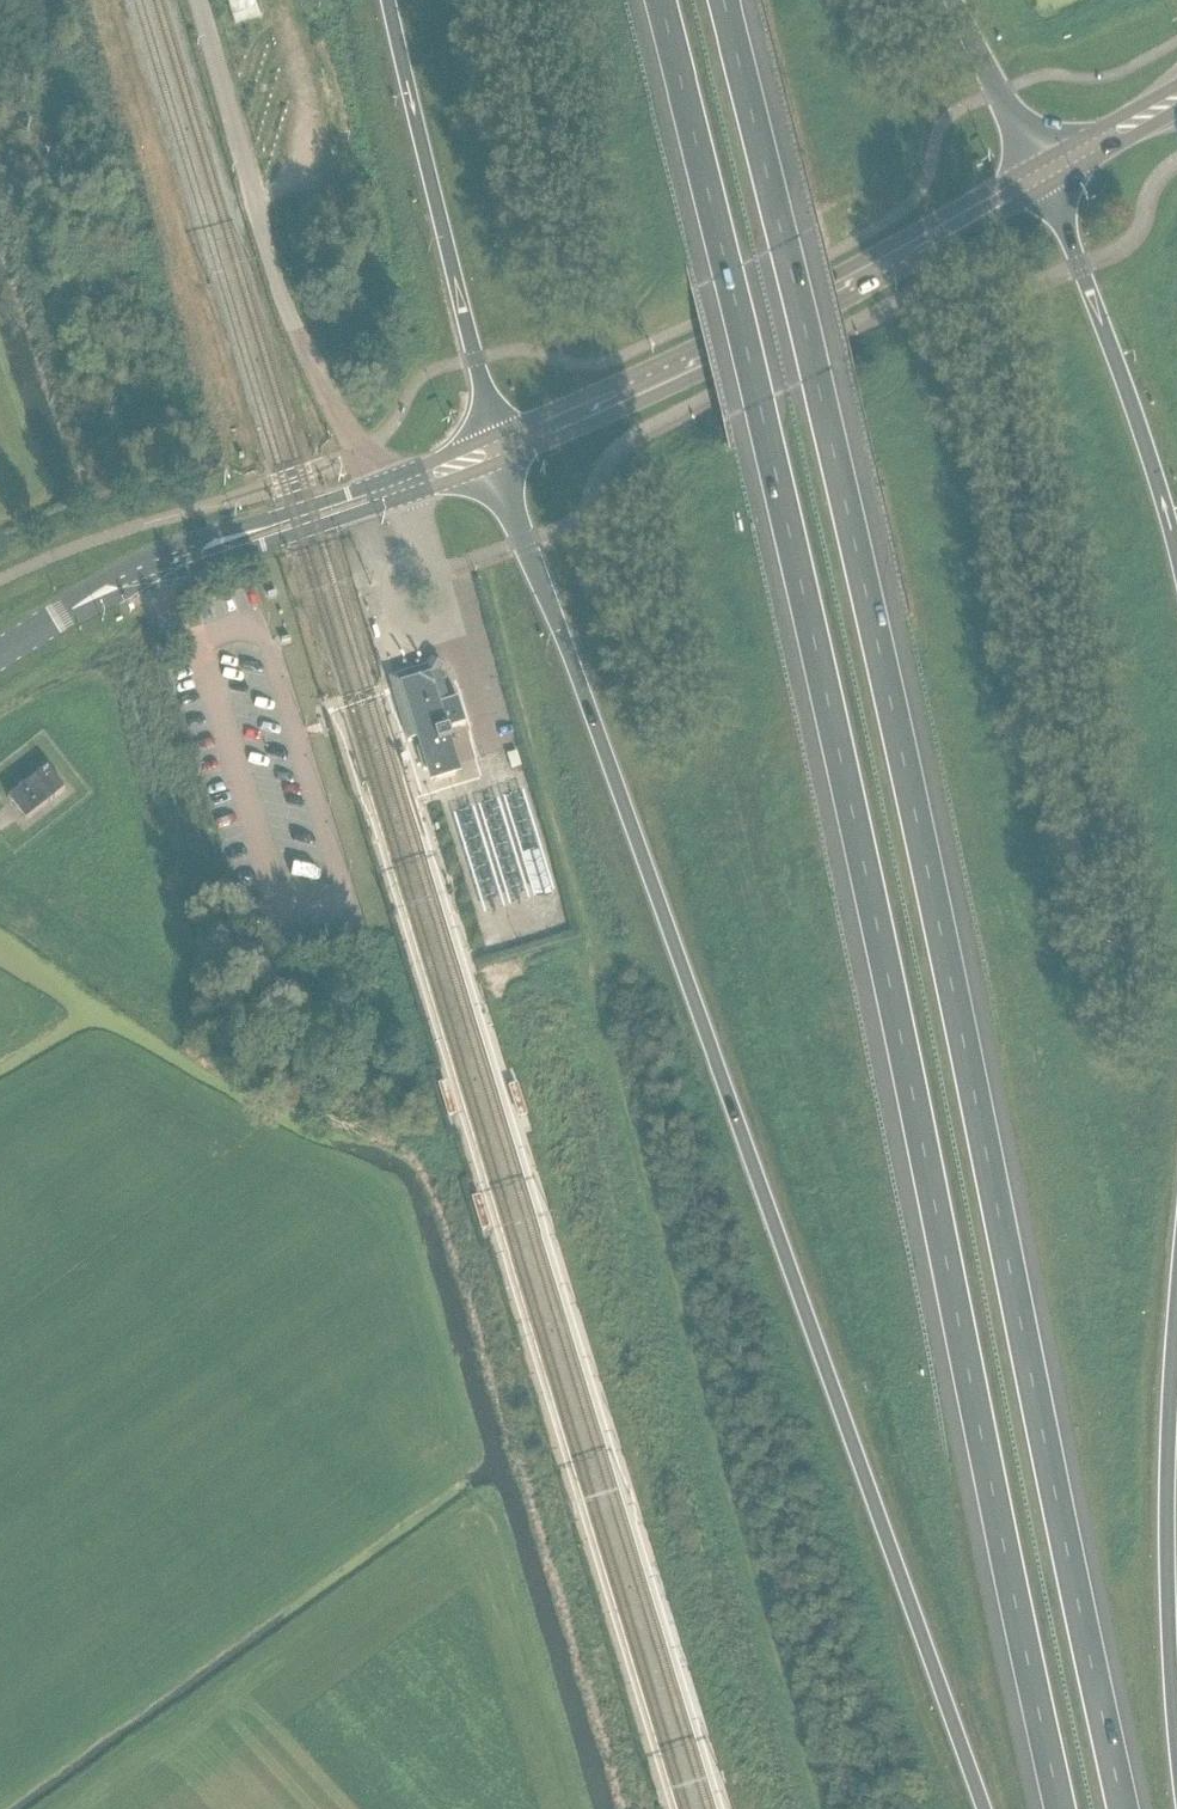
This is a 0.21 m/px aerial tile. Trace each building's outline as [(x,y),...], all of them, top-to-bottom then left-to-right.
[(420,738),(423,748),(416,750),(422,772),(430,770),(434,783),(454,777),(444,742),(450,740),(447,731),(461,727),(464,726),(456,700),(446,703),(437,674),(441,668),(435,665),(429,661),(425,668),(397,677),(391,689),(394,699),(407,742),(420,738)] [(461,727),(447,731),(450,740),(464,736),(467,735),(464,726),(461,727)] [(515,753),(506,756),(510,771),(520,768),(515,753)] [(65,758),(51,767),(67,792),(81,784),(65,758)] [(24,822),(64,791),(46,769),(7,800),(24,822)] [(465,849),(466,839),(483,911),(554,895),(544,851),(524,849),(555,841),(502,836),(494,838),(495,828),(505,829),(508,828),(523,830),(520,817),(532,819),(526,794),(456,811),(465,849)]
